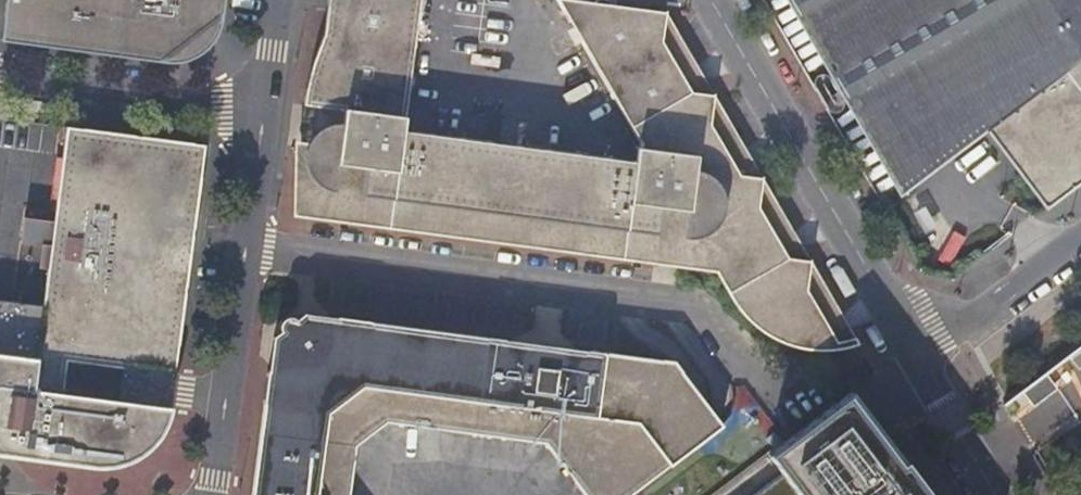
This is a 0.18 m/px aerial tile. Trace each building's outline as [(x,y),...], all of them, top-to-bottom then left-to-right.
[(2,41),(166,63),(175,63),(185,62),(197,57),(202,53),(206,49),(211,44),(215,38),(220,27),(223,0),(8,0),(2,41)] [(616,6),(609,5),(609,4),(609,3),(609,2),(608,1),(608,0),(596,0),(595,1),(595,3),(574,0),(558,0),(648,158),(647,170),(401,136),(420,0),(328,0),(324,33),(317,37),(310,47),(306,59),(302,77),(301,94),(302,109),(343,113),(342,120),(341,128),(335,127),(322,128),(315,133),(310,138),(308,144),(307,151),(301,149),(296,219),(656,268),(713,275),(729,303),(740,318),(753,331),(765,340),(779,347),(793,351),(804,354),(818,355),(829,354),(842,352),(859,348),(861,347),(700,70),(666,12),(616,6)] [(901,192),(984,128),(1030,188),(1080,149),(1080,0),(790,0),(901,192)] [(168,38),(166,49),(184,51),(210,31),(212,11),(203,11),(168,38)] [(166,422),(158,421),(161,403),(170,405),(205,145),(99,131),(69,349),(0,341),(0,454),(8,455),(91,466),(101,466),(112,465),(120,463),(131,459),(139,455),(148,448),(155,440),(162,429),(166,422)] [(1080,182),(1080,149),(1030,188),(1046,209),(1080,182)] [(275,340),(255,494),(352,494),(358,449),(392,422),(551,442),(591,494),(633,494),(725,422),(675,357),(499,335),(314,311),(303,319),(298,316),(291,315),(289,316),(285,320),(283,329),(285,333),(275,340)] [(1022,389),(1031,401),(1052,385),(1043,373),(1022,389)] [(916,479),(882,435),(850,392),(785,441),(767,454),(781,472),(750,494),(928,494),(916,479)] [(158,421),(166,422),(167,419),(170,405),(161,403),(158,421)]
